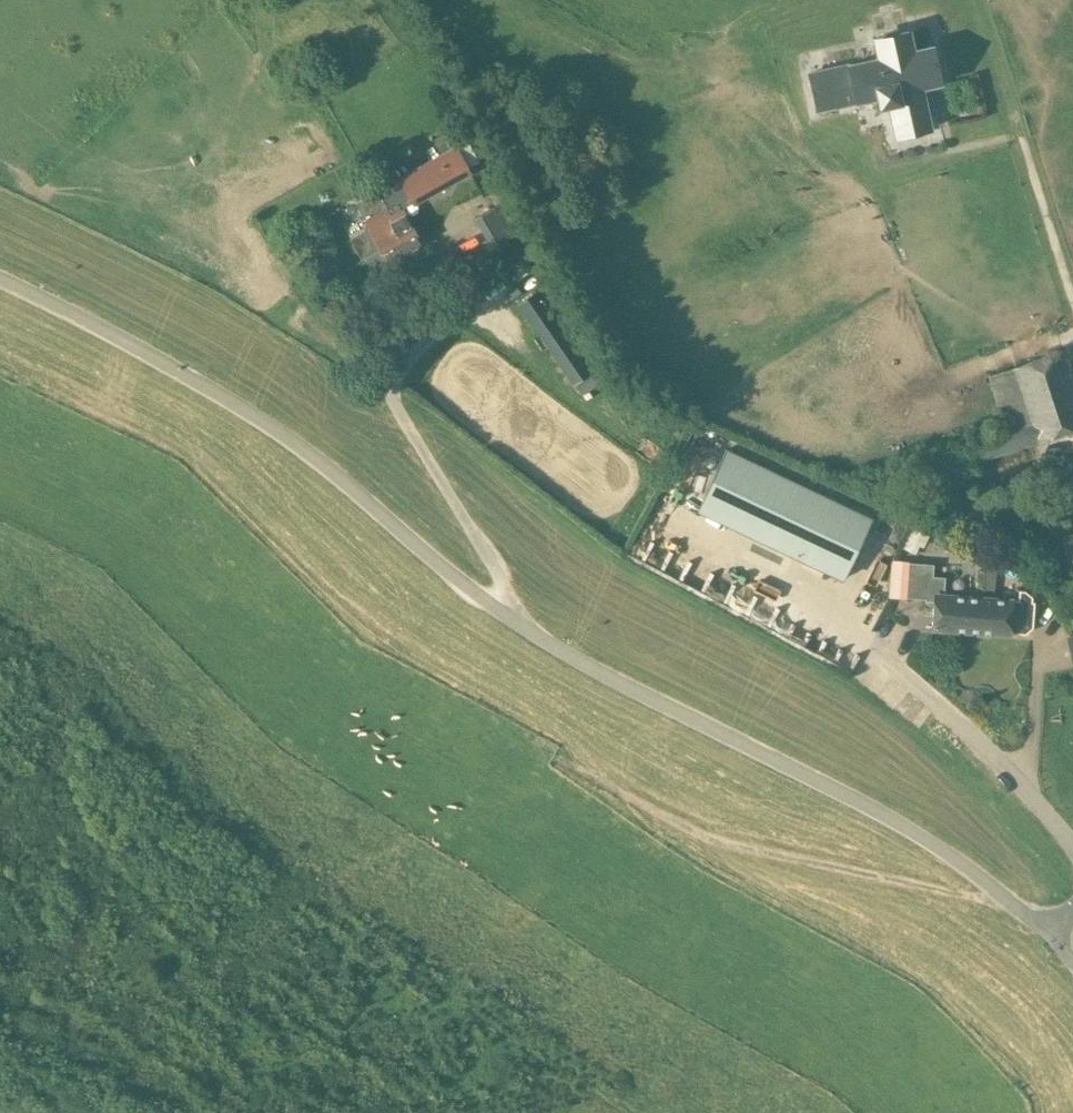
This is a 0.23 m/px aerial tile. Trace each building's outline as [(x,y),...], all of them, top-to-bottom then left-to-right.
[(878,109),(889,106),(896,136),(931,129),(922,87),(941,83),(933,44),(916,48),(912,30),(872,39),(877,59),(809,74),(818,111),(876,98),(878,109)] [(378,193),(388,209),(399,228),(409,223),(402,211),(471,172),(457,148),(378,193)] [(475,218),(492,249),(521,233),(504,202),(475,218)] [(421,243),(409,223),(399,228),(388,209),(367,221),(389,261),(421,243)] [(494,257),(500,265),(518,251),(511,243),(494,257)] [(573,386),(592,373),(536,292),(518,304),(573,386)] [(1072,431),(1072,378),(1064,350),(987,375),(1004,428),(962,441),(969,464),(1072,431)] [(873,518),(826,495),(726,448),(697,510),(844,580),(873,518)] [(1065,536),(1072,574),(1072,534),(1065,536)] [(908,598),(908,597),(909,574),(910,562),(910,561),(892,560),(892,561),(889,597),(908,598)] [(983,597),(978,597),(946,595),(947,577),(934,576),(935,564),(910,562),(908,597),(936,599),(934,628),(982,632),(983,597)] [(983,597),(982,632),(1010,634),(1010,633),(1026,634),(1033,628),(1035,602),(1032,602),(1033,597),(1025,590),(1019,590),(1019,596),(1017,596),(1017,600),(1005,599),(983,597)]
